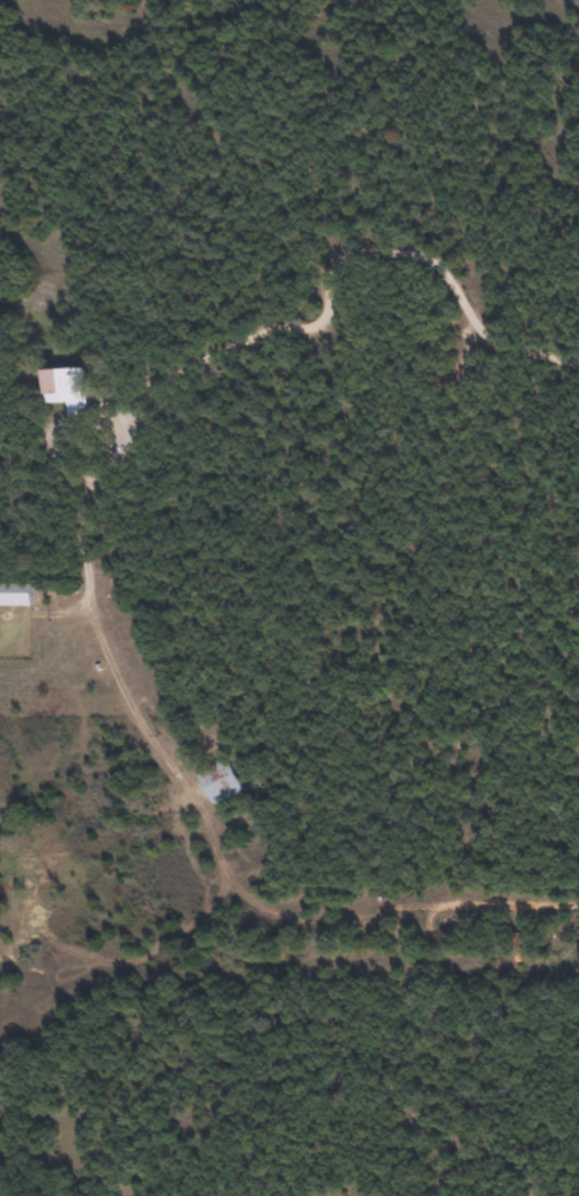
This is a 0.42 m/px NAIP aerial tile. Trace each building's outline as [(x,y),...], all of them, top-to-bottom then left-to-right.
[(88,418),(70,418),(70,403),(52,403),(52,368),(88,368),(88,418)] [(32,606),(0,606),(0,584),(32,584),(32,606)] [(239,793),(211,802),(201,769),(229,760),(239,793)]
